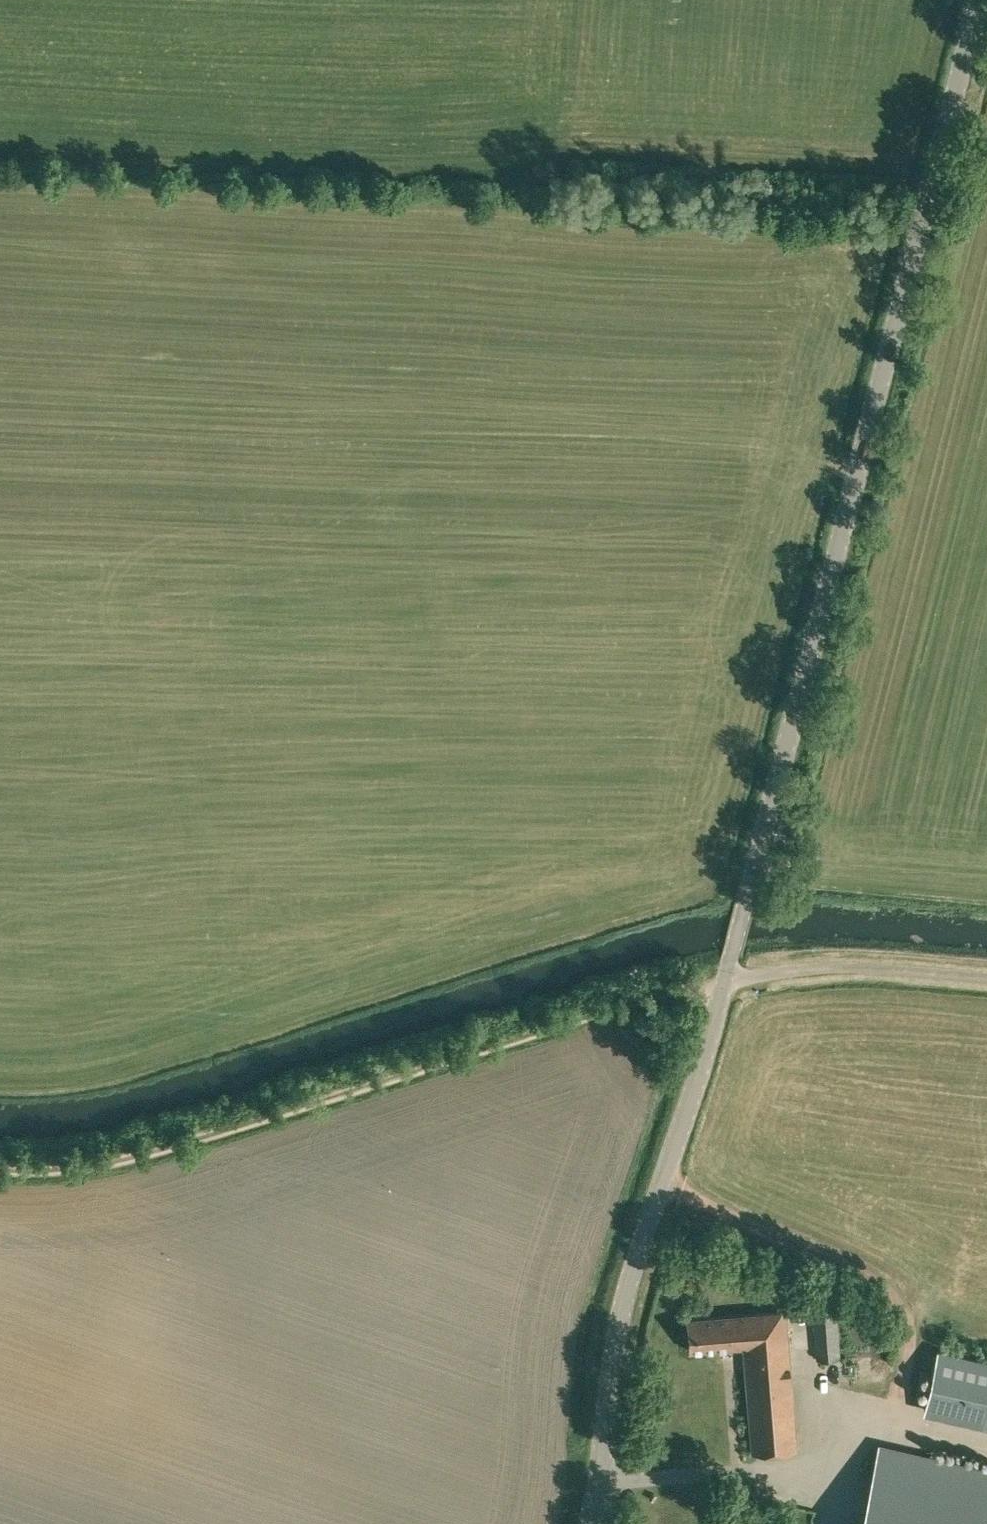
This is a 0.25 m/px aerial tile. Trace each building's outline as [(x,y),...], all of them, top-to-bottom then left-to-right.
[(811,1307),(815,1359),(839,1357),(836,1306),(811,1307)] [(743,1346),(751,1452),(797,1448),(785,1310),(686,1318),(688,1350),(743,1346)] [(986,1422),(986,1361),(937,1350),(924,1409),(986,1422)] [(861,1523),(986,1523),(986,1472),(879,1447),(861,1523)]
